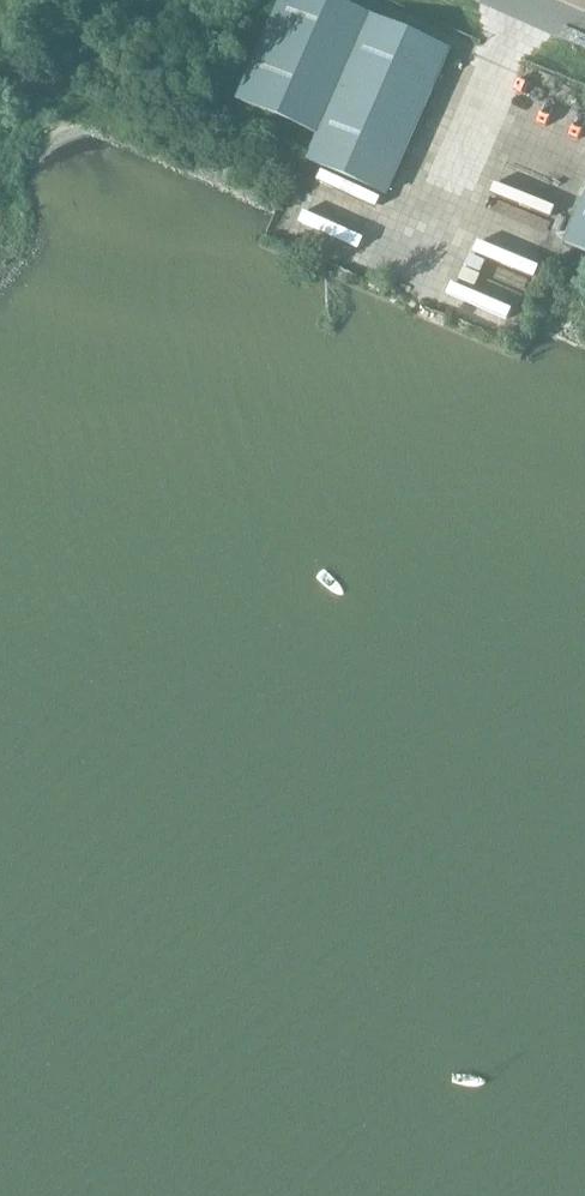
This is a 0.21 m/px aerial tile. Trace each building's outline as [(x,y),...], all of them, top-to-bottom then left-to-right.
[(305,160),(386,196),(449,51),(332,0),(285,0),(240,103),(316,136),(305,160)] [(508,186),(525,193),(531,179),(514,172),(508,186)] [(561,242),(584,252),(584,188),(561,242)] [(288,224),(283,235),(328,256),(334,245),(288,224)]
